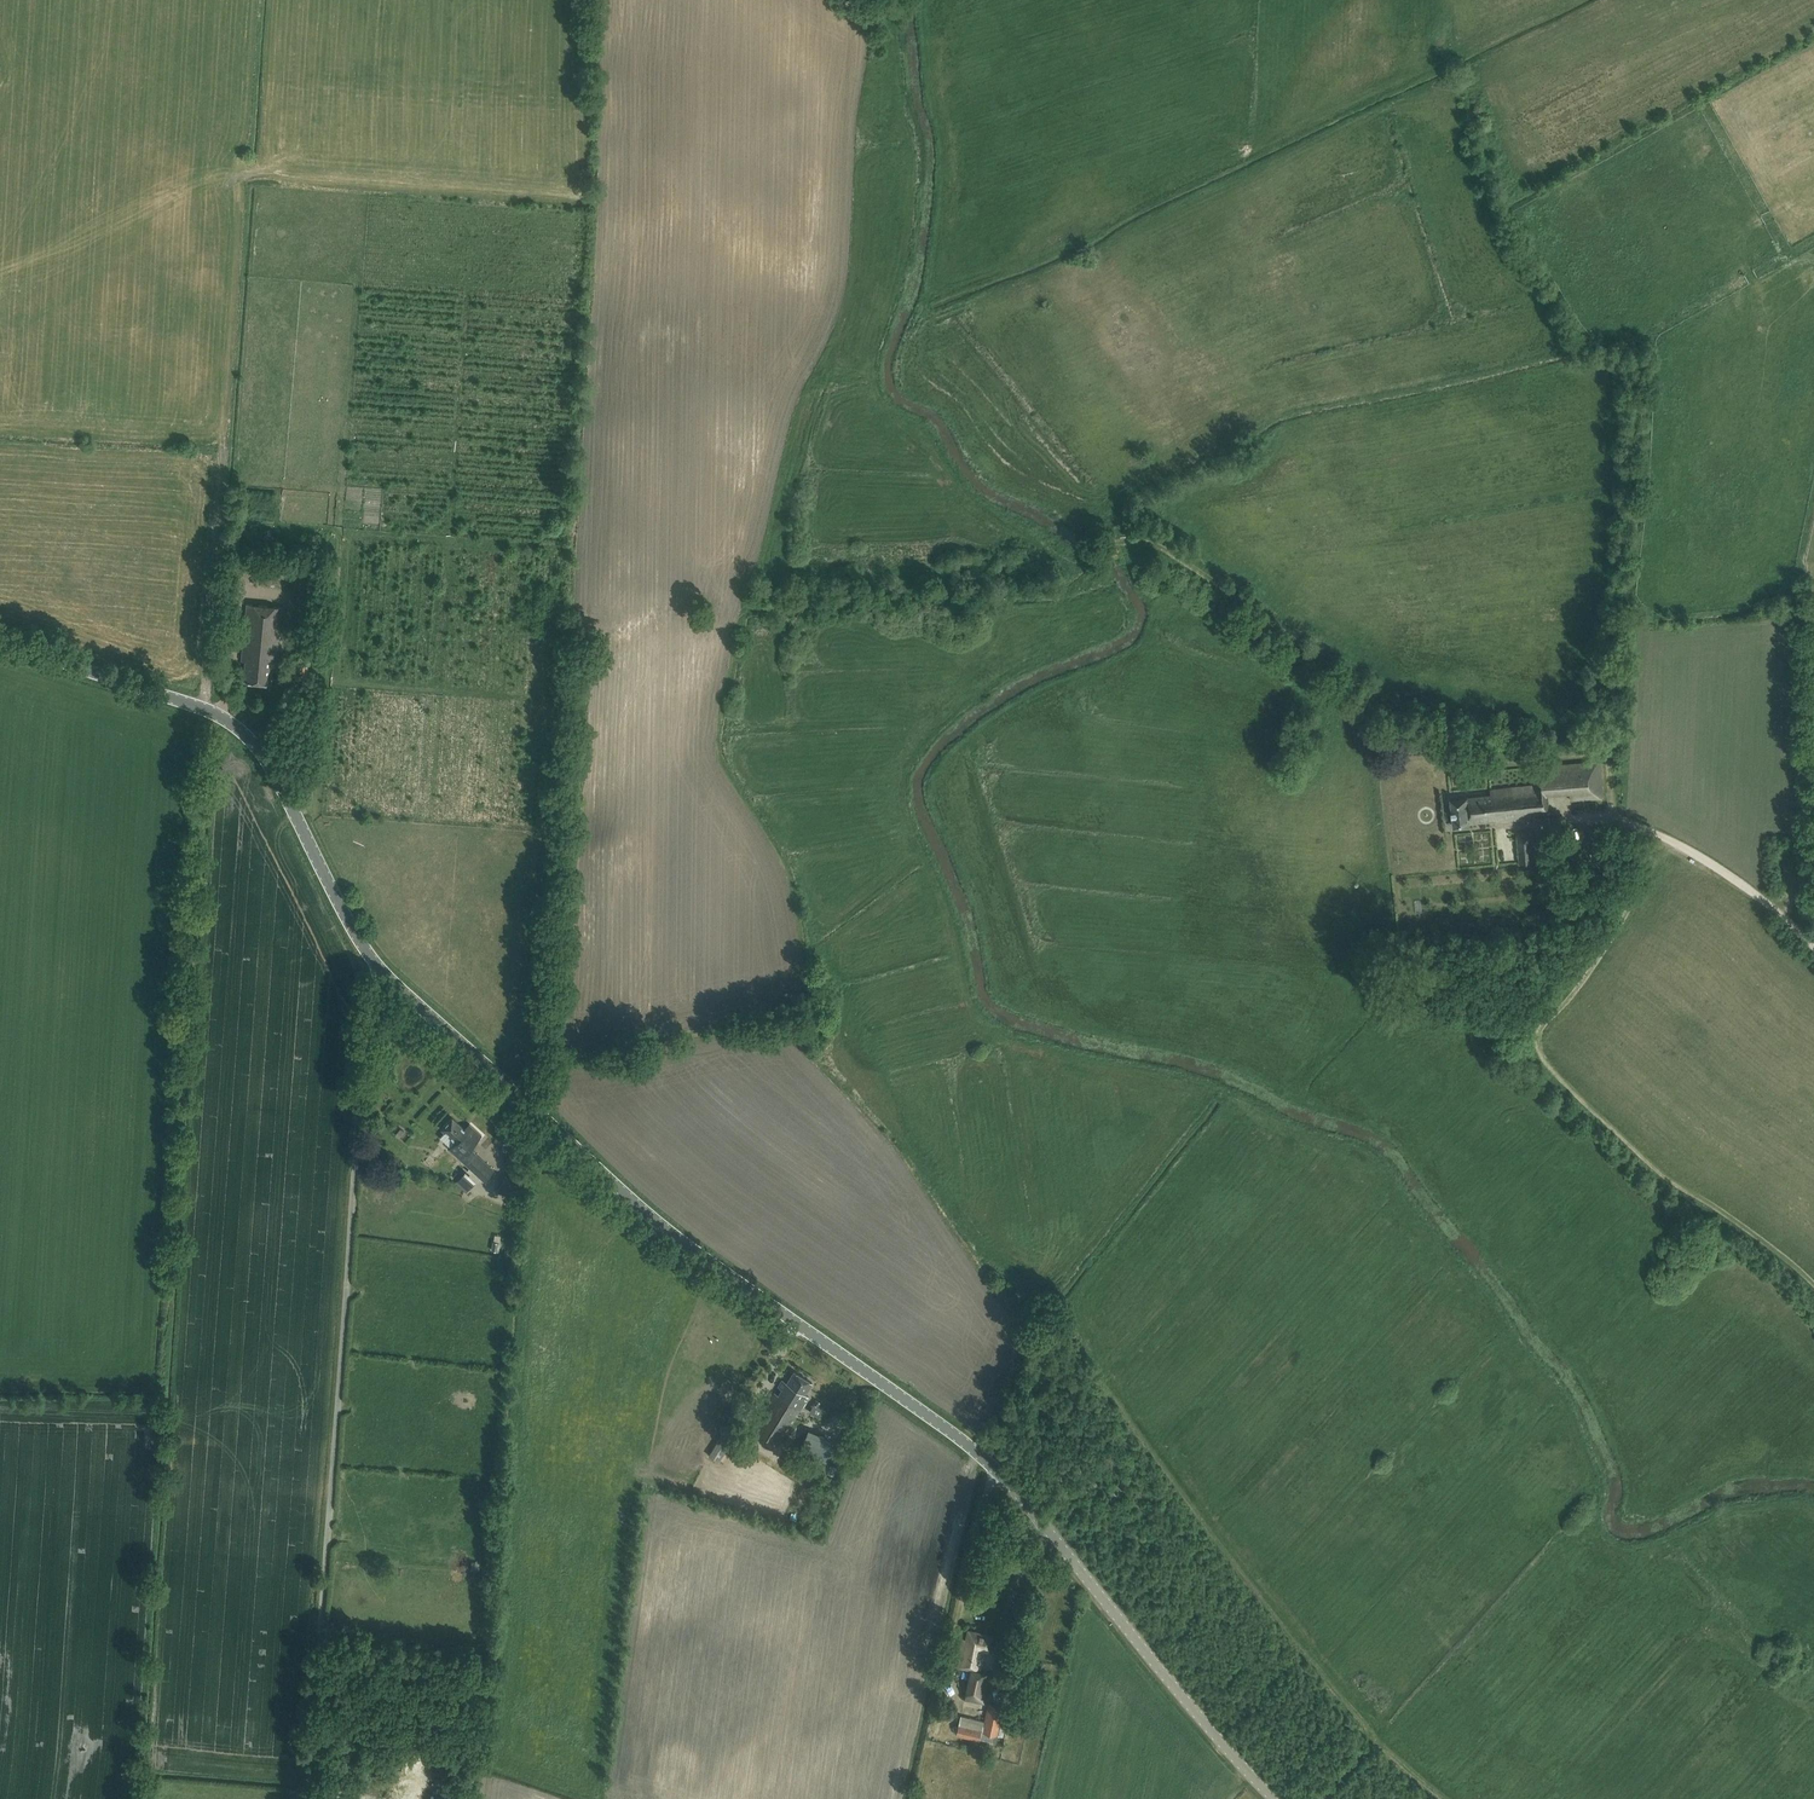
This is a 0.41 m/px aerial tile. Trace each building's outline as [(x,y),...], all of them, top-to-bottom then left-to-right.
[(307,566),(260,561),(259,575),(305,580),(307,566)] [(276,669),(282,607),(247,604),(242,661),(246,661),(244,679),(271,681),(272,668),(276,669)] [(307,677),(308,659),(294,659),(294,676),(307,677)] [(1490,822),(1516,819),(1549,815),(1547,793),(1571,791),(1571,800),(1602,797),(1600,761),(1535,766),(1537,785),(1491,790),(1491,795),(1451,799),(1454,826),(1470,825),(1470,822),(1490,820),(1490,822)] [(1537,861),(1534,829),(1518,831),(1521,863),(1537,861)] [(464,1128),(452,1117),(442,1128),(456,1141),(448,1149),(469,1168),(456,1182),(466,1190),(478,1176),(484,1181),(494,1170),(470,1148),(481,1134),(469,1123),(464,1128)] [(399,1138),(405,1131),(401,1128),(395,1135),(399,1138)] [(523,1175),(511,1168),(507,1174),(506,1174),(501,1182),(502,1183),(497,1190),(514,1200),(522,1187),(517,1185),(523,1175)] [(491,1231),(491,1255),(502,1255),(503,1231),(491,1231)] [(776,1385),(782,1374),(775,1370),(769,1381),(776,1385)] [(804,1395),(811,1382),(793,1371),(786,1383),(781,1381),(752,1429),(777,1444),(807,1397),(804,1395)] [(725,1438),(714,1454),(726,1463),(738,1447),(725,1438)] [(965,1644),(960,1643),(955,1666),(971,1669),(966,1694),(965,1699),(984,1703),(991,1674),(979,1671),(983,1649),(990,1650),(993,1635),(968,1629),(965,1644)] [(995,1641),(993,1652),(1001,1654),(1003,1643),(995,1641)] [(984,1664),(997,1669),(1000,1662),(987,1657),(984,1664)] [(1003,1707),(988,1703),(982,1732),(958,1726),(956,1735),(980,1741),(981,1740),(982,1733),(997,1736),(1003,1707)]
